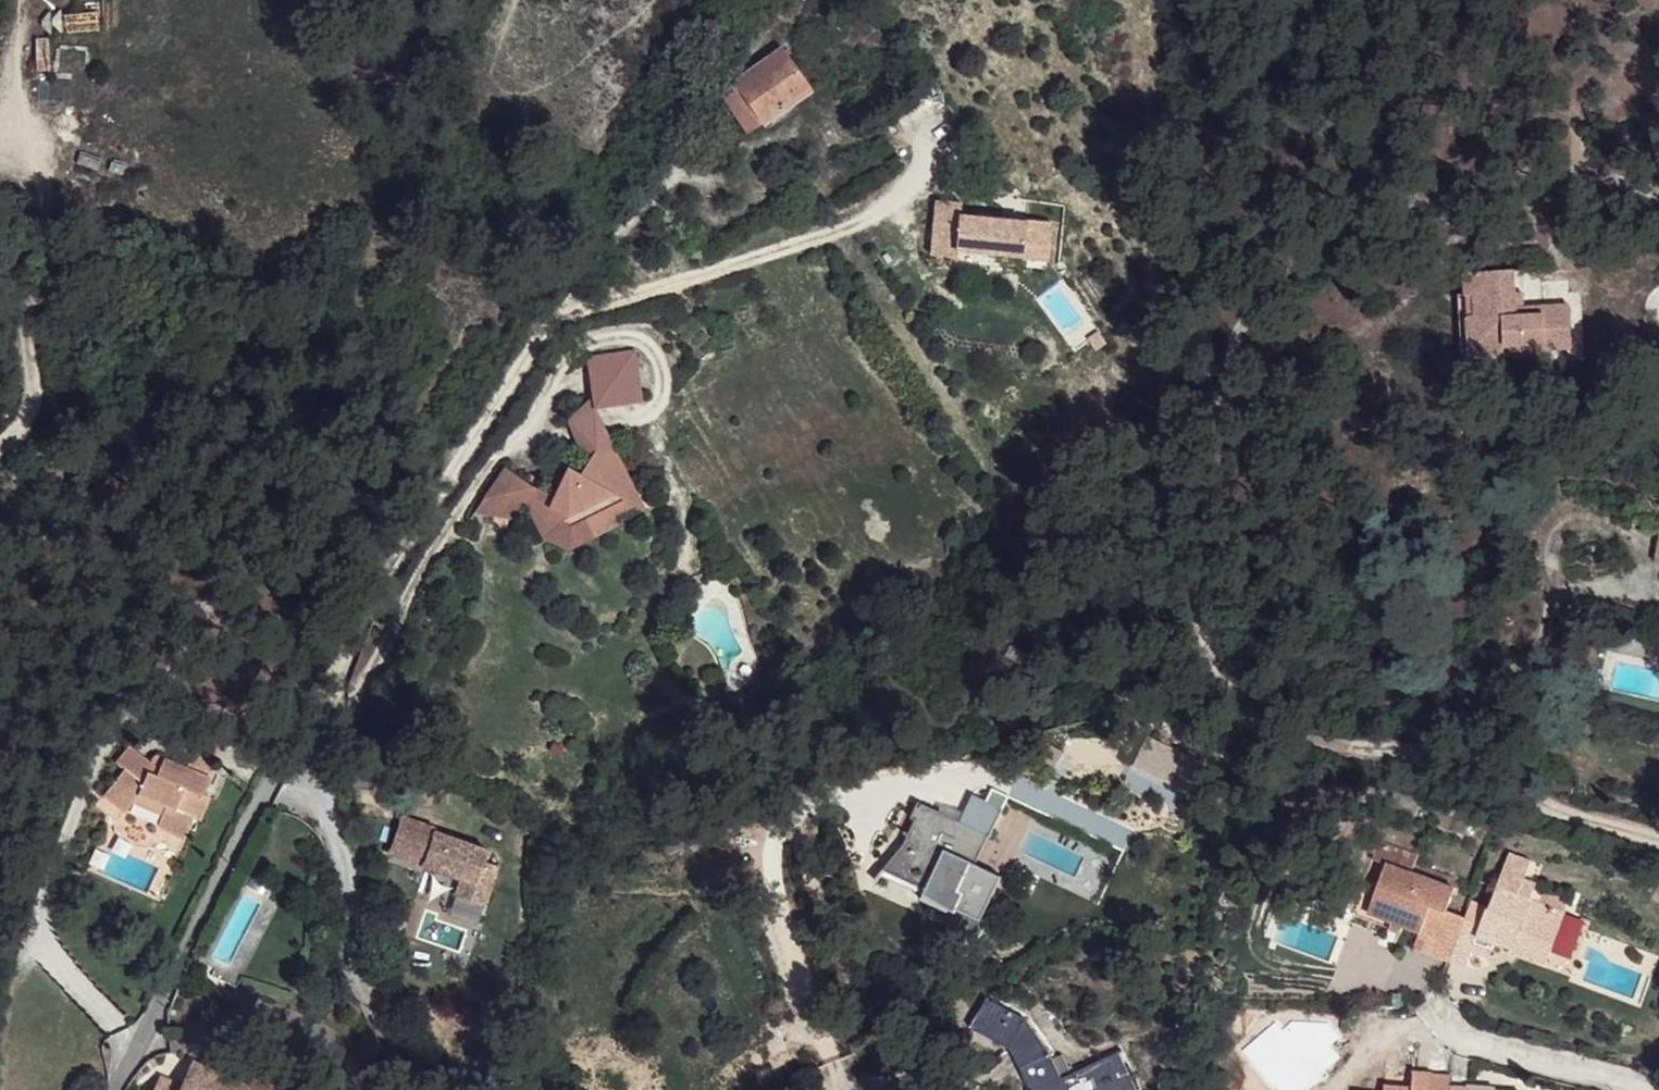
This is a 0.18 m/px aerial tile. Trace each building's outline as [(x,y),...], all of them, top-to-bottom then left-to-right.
[(856,15),(877,0),(846,0),(856,15)] [(782,48),(732,81),(759,122),(809,89),(782,48)] [(732,81),(719,90),(746,130),(759,122),(732,81)] [(961,202),(937,200),(931,256),(956,257),(957,249),(1023,255),(1022,260),(1047,262),(1050,221),(1027,219),(1027,222),(960,216),(961,202)] [(1510,272),(1457,275),(1464,359),(1491,357),(1518,351),(1522,356),(1541,354),(1541,351),(1565,350),(1564,305),(1519,308),(1519,293),(1511,294),(1510,272)] [(635,349),(609,353),(610,359),(607,362),(615,372),(620,381),(623,405),(642,402),(635,349)] [(609,353),(586,356),(592,396),(593,409),(595,409),(623,405),(620,381),(615,372),(607,362),(610,359),(609,353)] [(613,446),(595,409),(593,409),(592,396),(566,419),(582,459),(591,456),(613,446)] [(505,467),(483,499),(512,518),(523,501),(546,512),(541,523),(554,529),(562,521),(571,524),(583,519),(636,492),(613,446),(591,456),(580,473),(567,465),(553,495),(535,486),(505,467)] [(546,512),(523,501),(542,539),(569,550),(620,525),(615,516),(635,507),(644,511),(645,511),(636,492),(583,519),(588,527),(570,535),(554,529),(541,523),(546,512)] [(512,518),(483,499),(474,513),(511,519),(512,518)] [(128,745),(121,751),(202,793),(209,778),(211,771),(209,767),(227,745),(193,720),(176,742),(185,750),(175,763),(155,755),(151,757),(148,760),(128,745)] [(192,818),(199,821),(207,798),(201,796),(202,793),(121,751),(115,763),(123,769),(103,797),(123,813),(132,805),(138,796),(164,807),(160,816),(157,822),(157,828),(162,832),(183,840),(192,818)] [(912,817),(916,819),(893,875),(927,889),(925,894),(958,913),(945,937),(974,953),(991,923),(986,920),(1005,876),(974,862),(987,835),(989,836),(1002,808),(972,795),(960,822),(918,802),(912,817)] [(138,796),(132,805),(160,816),(164,807),(138,796)] [(401,817),(388,853),(461,879),(456,896),(484,905),(498,866),(485,861),(489,851),(434,831),(435,828),(401,817)] [(1376,857),(1389,862),(1389,861),(1414,870),(1420,854),(1382,840),(1376,857)] [(1511,849),(1480,933),(1480,952),(1493,952),(1497,940),(1514,946),(1517,937),(1552,949),(1567,909),(1531,897),(1536,883),(1537,881),(1526,876),(1533,858),(1511,849)] [(1389,861),(1389,862),(1375,899),(1408,913),(1405,922),(1422,930),(1417,943),(1436,950),(1452,909),(1449,908),(1458,886),(1414,870),(1389,861)] [(1536,883),(1531,897),(1540,899),(1544,886),(1536,883)] [(1408,913),(1375,899),(1371,908),(1405,922),(1408,913)] [(1452,909),(1436,950),(1450,956),(1466,916),(1452,909)] [(1466,916),(1450,956),(1469,963),(1480,933),(1481,921),(1466,916)] [(1517,937),(1514,946),(1539,956),(1548,958),(1552,949),(1517,937)] [(972,1029),(1012,1049),(1029,1020),(989,997),(972,1029)] [(1021,1067),(1051,1052),(1029,1020),(1012,1049),(1021,1067)] [(1031,1089),(1139,1089),(1121,1054),(1124,1052),(1124,1050),(1065,1080),(1051,1052),(1021,1067),(1031,1089)] [(190,1061),(179,1086),(177,1089),(283,1089),(251,1075),(247,1085),(190,1061)] [(1449,1081),(1448,1075),(1413,1071),(1411,1087),(1394,1084),(1393,1089),(1448,1089),(1449,1081)] [(150,1089),(177,1089),(179,1086),(156,1077),(150,1089)] [(1492,1089),(1492,1085),(1449,1081),(1448,1089),(1500,1089),(1492,1089)]
